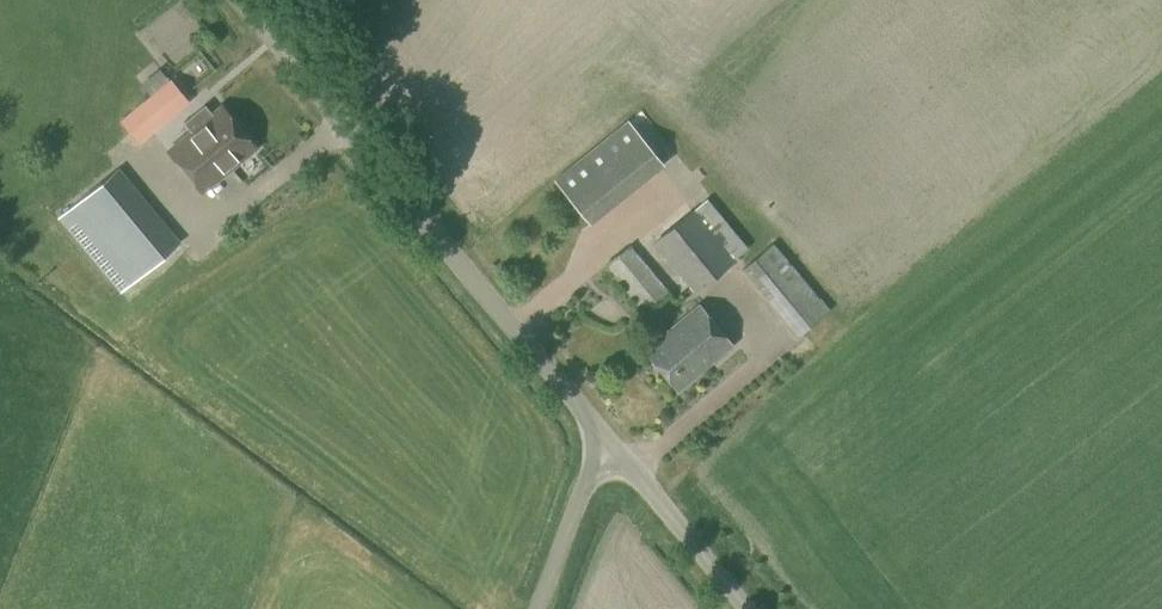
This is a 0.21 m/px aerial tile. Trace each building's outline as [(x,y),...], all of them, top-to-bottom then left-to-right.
[(169,80),(160,69),(140,84),(150,96),(119,121),(138,145),(190,103),(170,79),(169,80)] [(213,144),(234,170),(259,149),(223,104),(212,114),(205,105),(183,123),(190,131),(191,130),(193,132),(207,149),(213,144)] [(588,223),(661,163),(626,120),(553,180),(588,223)] [(207,149),(193,132),(191,130),(190,131),(165,151),(202,196),(234,170),(213,144),(207,149)] [(120,291),(180,243),(118,169),(59,217),(120,291)] [(707,199),(688,215),(654,242),(695,292),(733,261),(748,249),(707,199)] [(798,336),(830,310),(773,243),(742,269),(798,336)] [(646,313),(669,294),(630,246),(607,265),(646,313)] [(609,326),(621,313),(606,299),(593,312),(609,326)] [(678,391),(733,346),(699,305),(644,351),(678,391)] [(809,330),(821,347),(841,334),(829,316),(809,330)]
